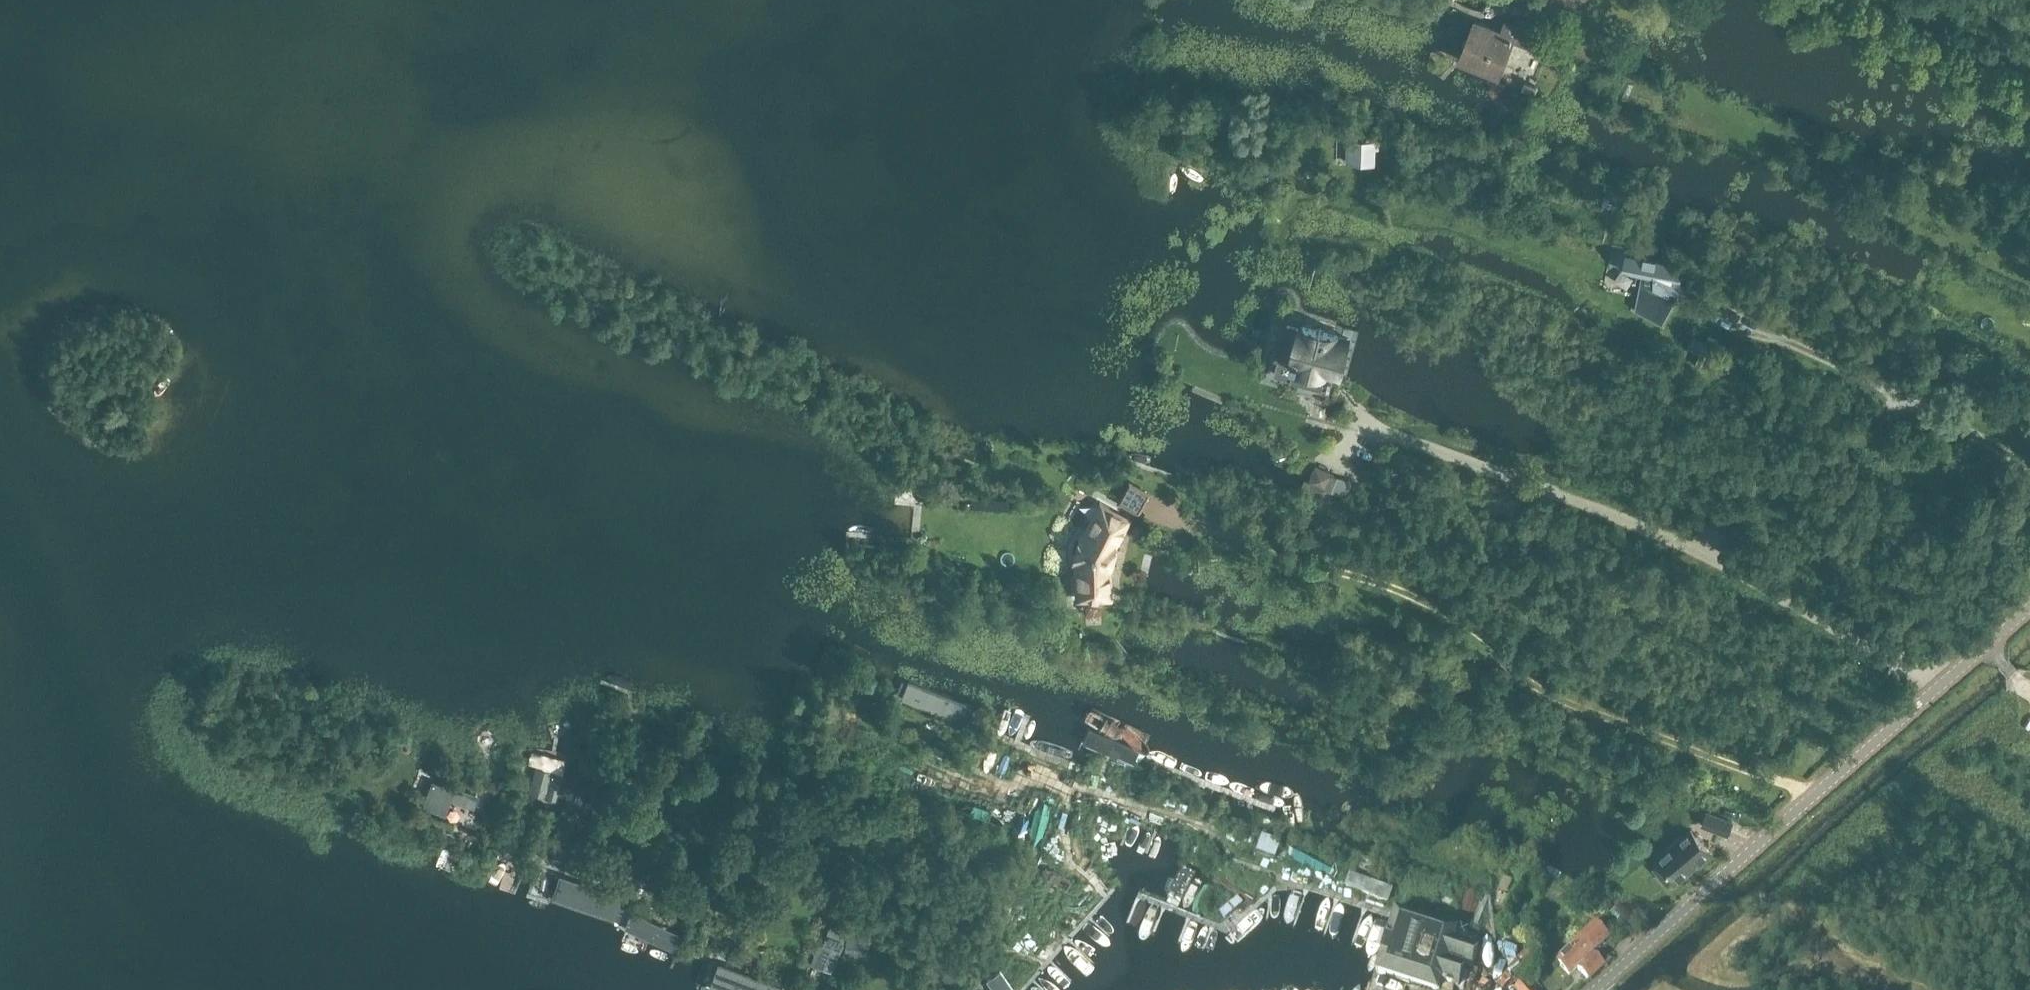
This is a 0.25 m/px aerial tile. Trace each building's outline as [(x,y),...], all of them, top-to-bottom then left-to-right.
[(1528,30),(1530,25),(1519,21),(1517,27),(1504,22),(1500,31),(1476,21),(1461,59),(1498,74),(1513,38),(1537,48),(1542,36),(1528,30)] [(1534,96),(1538,86),(1527,82),(1523,92),(1534,96)] [(1375,163),(1376,138),(1350,137),(1349,162),(1375,163)] [(1622,201),(1606,197),(1603,207),(1619,211),(1622,201)] [(1627,254),(1624,270),(1643,274),(1636,309),(1663,324),(1679,294),(1680,292),(1684,293),(1689,284),(1680,279),(1682,275),(1683,270),(1670,263),(1657,258),(1626,252),(1626,253),(1627,254)] [(1280,357),(1276,374),(1293,378),(1293,379),(1321,387),(1325,372),(1339,375),(1343,361),(1340,360),(1342,351),(1345,352),(1349,338),(1341,335),(1338,334),(1304,325),(1304,326),(1301,325),(1301,327),(1288,324),(1279,357),(1280,357)] [(1693,335),(1688,346),(1701,352),(1696,364),(1705,368),(1715,346),(1719,337),(1710,333),(1706,341),(1693,335)] [(1341,495),(1347,481),(1317,467),(1310,482),(1305,480),(1299,494),(1326,506),(1332,492),(1341,495)] [(1113,542),(1126,520),(1107,510),(1100,523),(1094,520),(1085,537),(1080,536),(1079,542),(1076,541),(1073,554),(1076,555),(1074,561),(1077,562),(1078,576),(1079,576),(1079,581),(1076,581),(1076,589),(1080,589),(1080,597),(1108,596),(1107,570),(1108,565),(1113,563),(1116,551),(1112,547),(1113,542)] [(2017,573),(2008,565),(1999,573),(2007,579),(2017,573)] [(947,757),(952,744),(936,738),(932,751),(947,757)] [(535,773),(531,790),(562,798),(570,801),(576,789),(581,780),(585,766),(581,765),(568,761),(565,772),(538,764),(535,773)] [(445,767),(434,763),(430,773),(441,777),(445,767)] [(578,789),(569,805),(583,813),(591,798),(603,774),(604,773),(595,768),(591,765),(589,767),(589,769),(578,789)] [(463,790),(433,778),(423,804),(446,813),(452,797),(475,806),(481,793),(465,786),(463,790)] [(1729,836),(1734,820),(1708,811),(1702,826),(1729,836)] [(1701,867),(1716,855),(1692,826),(1657,856),(1679,882),(1699,865),(1701,867)] [(661,861),(660,860),(650,855),(648,857),(639,876),(650,882),(661,861)] [(535,864),(526,893),(615,922),(623,895),(535,864)] [(710,871),(705,882),(713,886),(718,875),(710,871)] [(1388,901),(1392,890),(1351,875),(1347,886),(1388,901)] [(629,906),(618,932),(677,956),(688,931),(629,906)] [(1481,955),(1479,954),(1482,945),(1399,918),(1379,979),(1414,989),(1462,989),(1468,974),(1474,976),(1481,955)] [(1589,980),(1610,960),(1598,947),(1608,938),(1594,923),(1556,960),(1569,974),(1576,967),(1589,980)] [(857,973),(860,956),(841,952),(848,934),(831,927),(822,949),(823,949),(817,965),(834,971),(834,969),(857,973)] [(865,956),(870,935),(851,931),(846,952),(865,956)] [(696,983),(713,989),(792,989),(794,985),(709,952),(696,983)] [(987,980),(994,989),(1013,989),(1000,971),(987,980)]
